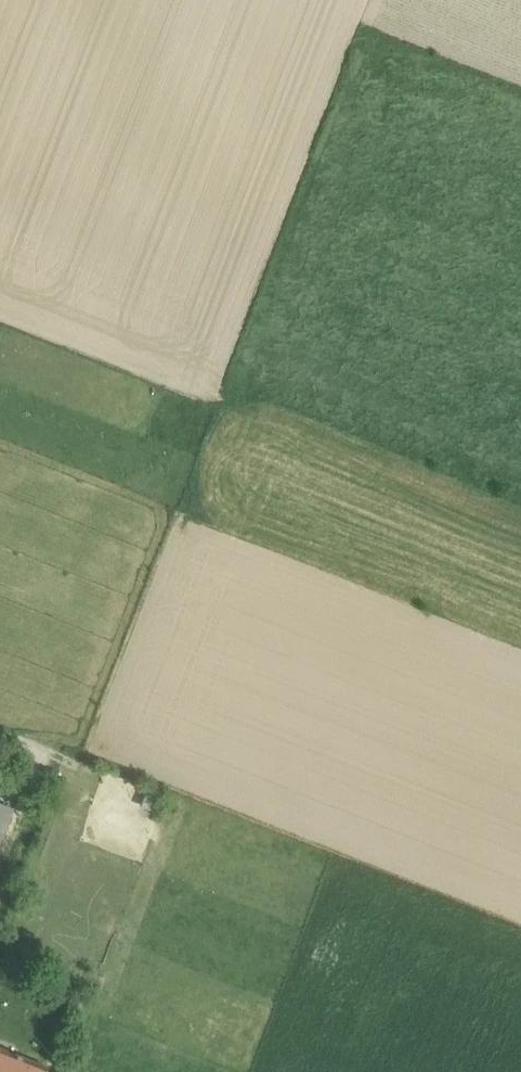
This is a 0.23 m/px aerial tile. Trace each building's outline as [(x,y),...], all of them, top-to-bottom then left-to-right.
[(0,1048),(0,1071),(45,1071),(47,1067),(0,1048)]
